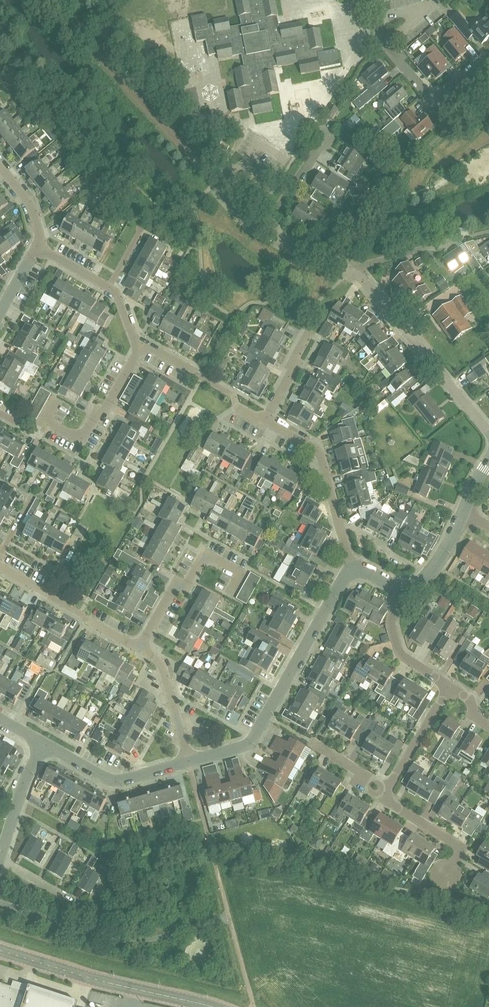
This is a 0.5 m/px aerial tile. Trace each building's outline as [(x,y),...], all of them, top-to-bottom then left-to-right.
[(243,57),(245,69),(236,71),(240,91),(228,93),(232,112),(253,108),(254,115),(273,111),(270,95),(280,93),(274,67),(299,62),(301,74),(320,70),(320,69),(341,65),(338,50),(324,53),(323,48),(324,48),(320,29),(303,32),(301,23),(280,28),(277,17),(278,17),(275,0),(236,0),(239,17),(240,17),(242,26),(231,28),(229,18),(214,21),(215,25),(209,26),(206,15),(192,18),(195,33),(197,43),(206,41),(210,57),(218,55),(219,60),(234,57),(233,55),(242,53),(243,57)] [(481,22),(472,30),(458,13),(450,20),(466,39),(473,33),(482,44),(488,38),(488,19),(486,16),(481,21),(481,22)] [(456,62),(466,53),(458,43),(463,39),(454,28),(444,37),(450,44),(444,49),(456,62)] [(427,79),(432,75),(436,79),(446,70),(443,67),(449,63),(434,46),(426,53),(429,58),(417,68),(427,79)] [(366,95),(364,93),(353,103),(359,110),(374,98),(388,86),(382,79),(388,73),(379,63),(362,76),(359,80),(364,86),(366,85),(368,87),(366,89),(369,92),(366,95)] [(399,103),(408,96),(398,85),(382,99),(384,102),(384,110),(393,121),(404,112),(399,106),(399,103)] [(325,115),(333,120),(339,109),(332,104),(325,115)] [(13,121),(9,116),(15,112),(11,107),(5,112),(0,116),(0,132),(13,121)] [(417,139),(433,126),(423,114),(417,119),(411,111),(402,119),(408,127),(407,128),(417,139)] [(356,115),(346,123),(351,130),(362,121),(356,115)] [(13,121),(0,132),(0,134),(4,139),(1,141),(4,145),(7,142),(20,131),(16,126),(22,121),(19,117),(13,121)] [(20,131),(7,142),(11,148),(8,150),(11,154),(14,152),(28,140),(24,135),(30,130),(26,126),(20,131)] [(34,135),(28,140),(14,152),(19,157),(16,159),(19,163),(22,161),(36,150),(35,149),(41,144),(34,135)] [(221,141),(218,146),(226,151),(229,146),(221,141)] [(353,168),(360,156),(347,148),(341,157),(342,158),(338,165),(341,167),(338,172),(346,178),(351,181),(358,171),(353,168)] [(34,183),(48,171),(44,166),(50,161),(46,157),(40,162),(26,173),(31,179),(28,181),(31,185),(34,183)] [(48,171),(34,183),(39,188),(36,190),(39,194),(42,192),(56,180),(51,175),(57,170),(54,166),(48,171)] [(62,175),(56,180),(42,192),(46,197),(43,200),(47,203),(49,201),(63,189),(59,184),(65,180),(62,175)] [(320,175),(318,178),(312,187),(330,198),(334,192),(344,198),(352,186),(340,179),(336,185),(320,175)] [(63,189),(49,201),(54,206),(51,209),(54,213),(71,199),(67,194),(73,189),(69,185),(63,189)] [(355,196),(367,204),(371,197),(359,189),(355,196)] [(0,196),(0,219),(8,213),(4,208),(8,205),(1,196),(0,196)] [(326,225),(333,214),(315,203),(311,210),(302,204),(293,218),(313,231),(319,220),(326,225)] [(71,238),(80,222),(74,219),(78,212),(73,209),(69,216),(60,232),(67,235),(65,239),(69,241),(71,238)] [(83,215),(80,222),(71,238),(77,241),(75,244),(80,247),(82,244),(90,228),(84,225),(88,218),(83,215)] [(94,221),(90,228),(82,244),(88,247),(86,250),(90,253),(92,250),(101,234),(95,231),(99,224),(94,221)] [(2,239),(11,250),(21,243),(18,240),(23,236),(16,228),(13,223),(4,230),(7,235),(2,239)] [(101,234),(92,250),(98,253),(96,256),(101,259),(103,255),(103,256),(111,240),(105,236),(109,230),(104,227),(101,234)] [(2,239),(0,240),(0,255),(2,258),(11,250),(2,239)] [(169,265),(171,261),(163,256),(167,249),(151,239),(147,246),(143,243),(141,247),(164,259),(163,262),(169,265)] [(479,249),(486,258),(488,256),(488,242),(479,249)] [(164,259),(141,247),(139,250),(143,252),(140,258),(156,268),(160,260),(163,262),(164,259)] [(474,272),(481,267),(470,252),(464,257),(459,250),(445,260),(453,272),(467,262),(474,272)] [(133,262),(131,266),(153,278),(152,280),(158,284),(161,280),(152,275),(156,268),(140,258),(137,265),(133,262)] [(178,264),(171,261),(169,265),(175,269),(178,264)] [(408,299),(421,289),(415,282),(414,283),(409,275),(414,272),(408,262),(396,271),(401,277),(394,282),(399,289),(400,288),(408,299)] [(153,278),(131,266),(129,269),(133,271),(129,277),(146,286),(150,279),(152,280),(153,278)] [(447,282),(443,276),(435,281),(440,287),(447,282)] [(146,286),(129,277),(124,287),(129,290),(126,296),(137,302),(146,286)] [(58,305),(71,283),(68,281),(65,285),(59,281),(50,298),(57,302),(56,304),(58,305)] [(58,305),(56,304),(52,310),(57,313),(61,304),(69,308),(78,292),(72,289),(74,285),(71,283),(58,305)] [(84,295),(78,292),(69,308),(76,312),(75,315),(77,316),(90,293),(86,291),(84,295)] [(77,316),(75,315),(71,321),(76,323),(80,315),(88,319),(97,303),(91,299),(93,295),(90,293),(77,316)] [(166,300),(158,295),(155,301),(163,305),(166,300)] [(468,308),(460,297),(434,316),(453,342),(472,329),(461,314),(468,308)] [(346,328),(357,310),(349,305),(347,308),(339,302),(327,320),(336,326),(338,323),(346,328)] [(106,308),(97,303),(88,319),(103,328),(109,317),(103,313),(106,308)] [(160,331),(169,315),(153,306),(147,317),(153,320),(150,325),(160,331)] [(176,319),(169,315),(160,331),(166,334),(164,338),(167,340),(180,318),(182,319),(185,313),(181,310),(176,319)] [(365,315),(357,310),(346,328),(354,333),(352,336),(355,338),(364,327),(370,321),(364,317),(365,315)] [(180,318),(167,340),(170,342),(172,338),(179,342),(188,325),(181,321),(182,319),(180,318)] [(261,338),(279,348),(286,337),(279,333),(282,328),(267,319),(261,328),(266,330),(261,338)] [(26,324),(19,335),(37,345),(43,348),(47,340),(45,339),(51,330),(34,321),(31,327),(26,324)] [(188,325),(179,342),(185,345),(182,349),(186,351),(198,328),(201,329),(204,323),(200,321),(195,329),(188,325)] [(364,327),(355,338),(358,342),(361,340),(366,346),(382,333),(376,325),(375,327),(370,321),(364,327)] [(91,332),(89,327),(85,325),(81,332),(84,334),(91,332)] [(198,328),(186,351),(189,353),(191,349),(198,352),(201,347),(206,350),(212,339),(199,332),(201,329),(198,328)] [(382,333),(366,346),(372,353),(360,363),(364,367),(387,348),(384,344),(388,340),(382,333)] [(37,345),(19,335),(13,346),(30,356),(28,361),(27,362),(33,365),(38,356),(33,353),(37,345)] [(85,350),(102,360),(107,350),(102,347),(105,341),(94,335),(85,350)] [(243,345),(241,348),(256,357),(264,361),(267,355),(273,359),(273,358),(276,359),(279,354),(276,353),(279,348),(261,338),(257,335),(252,343),(253,343),(250,348),(243,345)] [(325,344),(319,355),(337,365),(341,357),(345,360),(349,353),(345,349),(343,354),(325,344)] [(256,357),(241,348),(240,351),(244,354),(243,356),(247,358),(245,362),(251,365),(246,373),(264,383),(270,372),(253,362),(256,357)] [(391,352),(387,348),(364,367),(368,372),(380,362),(385,369),(401,356),(395,348),(391,352)] [(81,358),(79,356),(78,359),(100,371),(102,368),(98,366),(102,360),(85,350),(81,358)] [(73,353),(70,357),(79,362),(75,369),(91,378),(95,372),(99,375),(100,371),(78,359),(79,356),(73,353)] [(7,357),(1,369),(18,379),(22,381),(27,373),(34,377),(39,368),(33,365),(27,362),(28,361),(16,355),(13,360),(7,357)] [(337,365),(319,355),(312,366),(319,370),(316,374),(319,376),(338,387),(343,378),(332,373),(337,365)] [(401,356),(385,369),(391,376),(380,385),(384,390),(390,384),(396,380),(403,374),(402,372),(405,369),(403,367),(408,363),(401,356)] [(488,363),(485,359),(484,357),(470,367),(473,372),(470,374),(473,378),(476,375),(474,372),(488,363)] [(1,369),(0,370),(0,383),(0,390),(13,398),(18,389),(14,386),(18,379),(1,369)] [(71,376),(69,375),(67,377),(90,390),(92,387),(88,385),(91,378),(75,369),(71,376)] [(264,383),(246,373),(242,370),(237,378),(238,378),(238,379),(235,378),(231,386),(249,396),(252,391),(258,394),(264,383)] [(396,380),(390,384),(396,391),(385,400),(389,405),(395,400),(408,389),(407,387),(410,385),(408,382),(413,378),(406,371),(403,374),(396,380)] [(62,372),(60,376),(68,381),(64,388),(68,391),(65,397),(76,404),(79,397),(80,398),(84,391),(88,393),(90,390),(67,377),(69,375),(62,372)] [(141,384),(143,380),(134,375),(130,382),(143,389),(140,395),(156,404),(161,395),(141,384)] [(147,383),(143,380),(141,384),(161,395),(167,385),(150,376),(147,383)] [(338,387),(319,376),(317,380),(311,377),(305,388),(322,398),(327,391),(334,395),(338,387)] [(191,392),(188,390),(176,384),(173,389),(185,396),(185,395),(188,397),(191,392)] [(40,391),(38,393),(49,399),(51,394),(41,388),(40,391)] [(322,398),(305,388),(298,400),(303,402),(300,406),(314,414),(321,418),(324,414),(320,412),(322,408),(318,406),(322,398)] [(433,426),(444,417),(427,395),(425,397),(420,390),(408,400),(413,407),(416,405),(433,426)] [(407,392),(394,402),(398,406),(411,396),(407,392)] [(38,393),(37,395),(35,399),(46,404),(49,399),(38,393)] [(156,404),(140,395),(136,401),(123,394),(120,401),(129,406),(131,402),(151,414),(156,404)] [(35,399),(32,404),(43,410),(46,404),(35,399)] [(145,423),(151,414),(131,402),(129,406),(133,408),(129,414),(138,419),(135,425),(149,432),(152,427),(145,423)] [(43,410),(32,404),(29,409),(40,415),(43,410)] [(314,414),(300,406),(296,404),(289,415),(305,424),(302,428),(309,432),(313,424),(309,422),(314,414)] [(362,413),(358,408),(350,414),(353,419),(362,413)] [(40,415),(29,409),(26,414),(37,420),(40,415)] [(354,441),(354,440),(352,432),(356,431),(352,419),(343,421),(344,424),(338,425),(340,431),(331,433),(334,446),(354,441)] [(150,433),(149,432),(135,425),(134,424),(131,430),(124,426),(120,432),(116,430),(115,433),(137,446),(136,448),(142,452),(145,447),(136,443),(139,437),(145,441),(150,433)] [(137,446),(115,433),(113,436),(117,439),(113,445),(130,454),(134,447),(136,448),(137,446)] [(212,458),(225,435),(222,434),(220,438),(213,434),(204,450),(211,455),(210,457),(212,458)] [(7,436),(0,448),(0,456),(3,451),(9,454),(18,438),(13,435),(11,438),(7,436)] [(212,458),(210,457),(206,463),(211,466),(216,457),(223,461),(232,445),(226,441),(228,437),(225,435),(212,458)] [(18,438),(9,454),(15,457),(10,465),(18,469),(28,453),(24,451),(26,446),(21,444),(23,441),(18,438)] [(354,441),(355,445),(336,451),(339,463),(359,458),(357,449),(363,448),(361,439),(354,440),(354,441)] [(238,448),(232,445),(223,461),(230,465),(225,474),(230,476),(233,470),(231,469),(244,446),(241,444),(238,448)] [(106,449),(104,452),(127,465),(125,467),(132,470),(134,466),(126,461),(130,454),(113,445),(110,451),(106,449)] [(247,448),(244,446),(231,469),(233,470),(234,468),(242,472),(240,475),(245,478),(253,464),(248,461),(251,455),(245,452),(247,448)] [(36,473),(49,451),(46,449),(44,453),(37,449),(28,466),(35,470),(34,472),(36,473)] [(186,460),(182,469),(181,469),(189,474),(193,469),(195,465),(196,465),(202,453),(197,450),(196,452),(190,462),(186,460)] [(192,450),(186,460),(190,462),(196,452),(192,450)] [(36,473),(34,472),(31,478),(35,481),(40,472),(47,476),(56,460),(50,456),(52,452),(49,451),(36,473)] [(127,465),(104,452),(102,455),(106,458),(103,464),(108,467),(119,473),(123,466),(125,467),(127,465)] [(434,456),(427,471),(435,474),(434,476),(441,479),(442,478),(444,478),(450,463),(434,456)] [(253,464),(245,478),(251,481),(255,474),(262,479),(261,481),(263,482),(276,459),(272,457),(270,461),(264,458),(260,464),(255,461),(253,464)] [(361,466),(359,458),(339,463),(343,476),(348,474),(349,479),(372,473),(372,471),(368,472),(366,465),(361,466)] [(62,463),(56,460),(47,476),(54,480),(53,483),(55,484),(68,461),(65,459),(62,463)] [(263,482),(261,481),(257,487),(261,490),(266,481),(273,485),(283,469),(277,465),(279,461),(276,459),(263,482)] [(53,483),(49,489),(54,491),(59,483),(66,487),(72,476),(75,471),(69,467),(71,463),(68,461),(55,484),(53,483)] [(108,467),(106,470),(102,478),(118,487),(124,476),(119,473),(108,467)] [(289,472),(283,469),(273,485),(281,489),(276,498),(280,500),(284,494),(282,492),(294,470),(291,468),(289,472)] [(298,472),(294,470),(282,492),(284,494),(285,492),(293,496),(297,500),(298,499),(305,486),(300,483),(302,479),(295,476),(298,472)] [(435,474),(427,471),(424,470),(421,476),(417,474),(415,480),(418,482),(414,493),(425,498),(430,487),(439,490),(444,478),(442,478),(441,479),(434,476),(435,474)] [(375,472),(372,473),(349,479),(348,479),(349,484),(345,485),(349,498),(369,493),(366,484),(377,481),(375,472)] [(23,477),(16,473),(10,484),(17,487),(23,477)] [(66,487),(63,492),(74,498),(83,482),(76,478),(72,476),(66,487)] [(390,479),(393,486),(395,492),(407,497),(410,489),(398,484),(395,477),(390,479)] [(118,487),(102,478),(97,486),(108,492),(114,495),(118,487)] [(91,487),(83,482),(74,498),(82,503),(85,498),(91,487)] [(13,503),(15,499),(18,500),(21,495),(5,486),(2,492),(0,491),(0,496),(13,503)] [(201,512),(210,495),(197,488),(194,493),(198,495),(191,506),(201,512)] [(369,493),(349,498),(352,510),(369,506),(370,510),(379,503),(376,500),(371,501),(369,493)] [(165,508),(181,517),(186,508),(175,502),(177,498),(172,495),(165,508)] [(210,495),(201,512),(207,515),(204,520),(207,522),(216,506),(217,506),(220,501),(210,495)] [(0,496),(0,508),(10,514),(13,509),(10,508),(13,503),(0,496)] [(55,501),(50,498),(48,496),(45,501),(53,505),(55,501)] [(303,516),(316,524),(322,513),(318,511),(321,505),(307,498),(301,508),(306,510),(303,516)] [(42,502),(37,499),(30,510),(35,513),(42,502)] [(216,506),(207,522),(214,526),(211,530),(215,532),(227,509),(229,510),(233,504),(228,502),(224,510),(217,506),(216,506)] [(379,503),(370,510),(375,513),(367,527),(378,534),(388,516),(380,511),(382,508),(379,503)] [(2,522),(5,517),(8,519),(10,514),(0,508),(0,521),(2,522)] [(150,513),(142,508),(140,512),(148,517),(150,513)] [(181,517),(165,508),(159,518),(164,521),(165,520),(181,530),(183,526),(178,523),(181,517)] [(228,513),(229,510),(227,509),(215,532),(218,534),(220,530),(226,533),(235,517),(228,513)] [(388,516),(378,534),(389,540),(393,533),(397,536),(400,530),(408,516),(400,512),(399,514),(392,510),(392,509),(388,516)] [(408,516),(400,530),(405,532),(398,545),(409,551),(419,533),(424,525),(416,521),(418,517),(415,515),(416,511),(412,509),(408,517),(408,516)] [(23,523),(28,526),(23,534),(30,538),(27,542),(31,544),(43,521),(41,520),(34,516),(35,513),(30,510),(23,523)] [(235,517),(226,533),(232,536),(230,540),(233,542),(246,520),(248,521),(252,515),(247,512),(243,521),(235,517)] [(41,520),(43,521),(31,544),(34,546),(36,542),(42,545),(52,529),(44,525),(49,516),(45,514),(41,520)] [(324,528),(316,524),(303,516),(300,522),(307,526),(302,535),(306,538),(322,547),(327,537),(321,533),(324,528)] [(160,528),(158,527),(157,529),(180,542),(181,538),(177,536),(181,530),(165,520),(164,521),(160,528)] [(247,523),(248,521),(246,520),(233,542),(237,544),(239,540),(245,544),(254,527),(247,523)] [(89,528),(80,523),(73,535),(82,540),(89,528)] [(152,523),(149,528),(158,532),(154,539),(170,549),(174,543),(178,545),(180,542),(157,529),(158,527),(152,523)] [(52,529),(42,545),(49,549),(46,553),(50,554),(62,532),(64,533),(68,527),(64,524),(59,533),(52,529)] [(264,533),(254,527),(245,544),(251,547),(249,551),(252,553),(264,533)] [(62,532),(50,554),(53,556),(55,552),(62,556),(71,540),(63,535),(64,533),(62,532)] [(427,537),(419,533),(409,551),(421,557),(422,554),(427,557),(433,545),(435,546),(441,536),(439,535),(437,537),(429,533),(427,537)] [(291,539),(287,547),(298,553),(301,554),(304,549),(316,556),(322,547),(306,538),(303,543),(302,542),(295,541),(291,539)] [(150,547),(148,546),(146,548),(169,560),(171,557),(167,555),(170,549),(154,539),(150,547)] [(465,573),(470,566),(481,548),(470,541),(459,559),(467,564),(465,567),(463,566),(457,577),(460,579),(464,573),(465,573)] [(148,546),(141,542),(139,546),(147,551),(143,559),(160,568),(163,561),(167,564),(169,560),(146,548),(148,546)] [(298,553),(287,547),(285,545),(282,551),(295,558),(298,553)] [(470,566),(477,570),(475,573),(473,572),(471,577),(476,580),(480,572),(488,558),(488,553),(481,548),(470,566)] [(134,559),(122,552),(119,558),(131,564),(134,559)] [(480,572),(487,576),(485,579),(484,578),(481,583),(486,586),(488,581),(488,558),(480,572)] [(289,567),(310,579),(315,569),(300,561),(297,559),(295,563),(292,561),(289,567)] [(310,579),(289,567),(281,582),(293,589),(296,584),(305,588),(310,579)] [(152,589),(154,585),(150,583),(154,577),(138,568),(135,573),(128,569),(125,573),(127,574),(152,589)] [(248,578),(258,584),(261,578),(251,573),(248,578)] [(152,589),(127,574),(126,576),(131,579),(127,587),(143,596),(147,590),(155,594),(158,588),(154,585),(152,589)] [(258,584),(248,578),(245,583),(255,589),(258,584)] [(255,589),(245,583),(242,588),(252,594),(255,589)] [(127,587),(121,596),(142,607),(140,611),(144,613),(148,607),(140,602),(143,596),(127,587)] [(242,588),(239,593),(250,599),(252,594),(242,588)] [(363,614),(373,597),(362,590),(359,596),(354,593),(345,609),(354,614),(356,610),(363,614)] [(196,595),(194,599),(217,611),(215,614),(222,617),(224,613),(216,608),(220,601),(204,591),(200,598),(196,595)] [(0,612),(9,596),(4,593),(3,596),(0,595),(0,612)] [(142,607),(121,596),(116,593),(115,595),(120,598),(116,606),(98,595),(95,601),(129,620),(136,609),(140,611),(142,607)] [(250,599),(239,593),(236,599),(247,605),(250,599)] [(9,596),(0,612),(6,615),(5,617),(8,620),(17,604),(18,601),(14,599),(9,596)] [(275,619),(292,628),(297,619),(282,610),(286,603),(274,596),(270,603),(275,606),(274,609),(278,614),(275,619)] [(373,597),(363,614),(371,619),(370,621),(380,626),(388,612),(382,608),(385,603),(373,597)] [(442,604),(450,608),(453,601),(445,597),(442,604)] [(217,611),(194,599),(192,602),(196,604),(193,610),(209,620),(213,612),(215,614),(217,611)] [(5,617),(2,622),(9,626),(13,619),(19,623),(28,607),(23,604),(21,607),(17,604),(8,620),(5,617)] [(447,622),(449,618),(457,606),(454,604),(444,620),(447,622)] [(480,620),(487,611),(479,605),(473,614),(480,620)] [(37,626),(42,629),(51,613),(46,610),(45,613),(40,610),(39,611),(39,612),(34,609),(30,616),(22,630),(31,636),(37,626)] [(209,620),(193,610),(189,617),(185,614),(184,618),(206,630),(205,632),(211,636),(214,631),(205,627),(209,620)] [(51,613),(42,629),(48,632),(42,644),(45,646),(59,621),(54,619),(56,616),(51,613)] [(224,613),(222,617),(228,621),(233,624),(235,619),(224,613)] [(436,637),(444,623),(434,616),(429,625),(422,621),(411,639),(423,646),(430,634),(436,637)] [(206,630),(184,618),(182,621),(186,623),(182,629),(199,638),(203,631),(205,632),(206,630)] [(449,618),(447,622),(442,630),(447,634),(444,639),(435,653),(446,661),(456,646),(447,641),(458,624),(449,618)] [(292,628),(275,619),(272,624),(265,620),(259,630),(270,636),(273,631),(286,638),(292,628)] [(66,642),(67,643),(73,631),(68,628),(70,624),(65,621),(63,624),(59,621),(45,646),(48,648),(51,643),(52,642),(62,648),(66,642)] [(0,626),(0,627),(3,629),(6,631),(9,626),(2,622),(0,626)] [(332,636),(350,646),(354,638),(362,643),(365,639),(371,642),(373,638),(346,623),(343,628),(338,625),(332,636)] [(463,647),(467,640),(475,628),(471,625),(463,637),(462,636),(457,644),(463,647)] [(199,638),(182,629),(177,639),(182,642),(179,648),(190,654),(199,638)] [(257,652),(274,661),(279,651),(277,650),(280,644),(253,629),(247,639),(257,645),(255,650),(249,647),(249,648),(257,652)] [(214,631),(211,636),(222,642),(225,638),(214,631)] [(350,646),(332,636),(325,647),(330,650),(328,655),(345,664),(349,656),(345,654),(350,646)] [(24,642),(18,638),(12,649),(18,652),(24,642)] [(467,640),(463,647),(459,652),(465,655),(472,643),(467,640)] [(86,666),(98,643),(95,641),(93,645),(87,642),(77,658),(85,662),(84,665),(86,666)] [(86,666),(84,665),(80,671),(84,673),(89,665),(96,669),(106,653),(99,649),(102,645),(98,643),(86,666)] [(221,651),(215,647),(213,647),(210,653),(216,656),(218,655),(221,651)] [(481,656),(483,655),(473,649),(460,669),(462,671),(461,672),(462,674),(465,675),(467,675),(467,674),(469,675),(481,656)] [(112,656),(106,653),(96,669),(104,673),(102,675),(105,676),(117,654),(114,652),(112,656)] [(257,652),(253,658),(250,656),(247,657),(246,660),(243,659),(240,665),(253,672),(256,666),(267,672),(274,661),(257,652)] [(105,676),(102,675),(99,681),(103,684),(108,675),(115,680),(125,663),(118,660),(121,656),(117,654),(105,676)] [(345,664),(328,655),(325,660),(320,657),(314,668),(332,678),(336,671),(340,673),(345,664)] [(469,675),(471,676),(470,677),(471,679),(474,681),(476,681),(477,680),(479,681),(488,666),(488,667),(488,659),(483,655),(481,656),(469,675)] [(195,665),(197,659),(190,656),(187,663),(195,665)] [(363,660),(358,668),(354,673),(349,681),(354,684),(356,680),(362,684),(365,681),(371,685),(373,681),(383,666),(371,659),(369,663),(363,660)] [(125,663),(115,680),(131,688),(137,677),(131,674),(134,669),(125,663)] [(199,672),(183,663),(177,674),(183,678),(180,683),(190,688),(199,672)] [(236,673),(239,668),(230,663),(227,668),(236,673)] [(394,673),(383,666),(373,681),(379,685),(375,692),(384,697),(382,701),(384,702),(385,700),(386,698),(392,688),(393,687),(387,684),(394,673)] [(19,667),(14,675),(21,679),(24,675),(20,673),(22,669),(19,667)] [(199,672),(190,688),(196,692),(194,696),(197,698),(210,675),(212,676),(215,670),(211,668),(207,674),(200,670),(199,672)] [(242,676),(245,671),(239,668),(236,672),(242,676)] [(332,678),(314,668),(307,680),(313,683),(310,688),(327,697),(331,688),(327,686),(332,678)] [(0,686),(0,697),(0,698),(2,695),(6,697),(15,682),(18,684),(21,679),(14,675),(10,682),(4,679),(0,686)] [(85,675),(83,680),(90,684),(93,679),(85,675)] [(210,675),(197,698),(200,700),(202,696),(208,699),(218,683),(211,679),(212,676),(210,675)] [(218,683),(208,699),(215,703),(212,707),(216,708),(228,686),(231,687),(234,681),(230,678),(225,687),(218,683)] [(386,698),(385,700),(395,707),(399,699),(406,704),(416,687),(405,680),(398,691),(392,688),(386,698)] [(14,705),(18,699),(24,701),(31,688),(20,681),(19,684),(18,684),(15,682),(6,697),(11,700),(9,703),(14,705)] [(243,694),(231,687),(228,686),(216,708),(219,710),(221,706),(228,710),(230,706),(235,709),(243,694)] [(416,687),(406,704),(413,708),(408,715),(419,722),(426,709),(421,706),(428,694),(416,687)] [(302,689),(295,701),(313,711),(318,703),(322,705),(327,697),(310,688),(307,692),(302,689)] [(37,694),(30,706),(35,709),(33,713),(38,715),(37,718),(41,721),(50,705),(44,702),(49,694),(42,691),(40,689),(37,694)] [(155,697),(144,691),(141,697),(136,706),(152,716),(157,706),(152,703),(155,697)] [(63,697),(60,701),(67,705),(70,701),(66,699),(63,697)] [(50,705),(41,721),(47,723),(48,721),(52,723),(61,708),(65,710),(67,705),(60,701),(56,708),(50,705)] [(313,711),(295,701),(289,712),(294,715),(291,721),(308,730),(313,720),(309,718),(313,711)] [(340,735),(350,719),(344,715),(347,710),(342,707),(344,705),(337,701),(330,713),(336,717),(329,728),(340,735)] [(131,714),(129,712),(128,715),(151,727),(152,724),(148,722),(152,716),(136,706),(131,714)] [(82,707),(79,712),(86,716),(89,711),(85,709),(82,707)] [(61,708),(52,723),(57,726),(55,728),(60,731),(69,715),(63,712),(65,710),(61,708)] [(123,709),(120,713),(129,718),(125,725),(141,735),(145,728),(149,731),(151,727),(128,715),(129,712),(123,709)] [(69,715),(60,731),(65,734),(67,731),(72,734),(80,719),(83,720),(86,716),(79,712),(75,719),(69,715)] [(350,719),(340,735),(351,742),(358,731),(364,735),(370,724),(371,722),(365,718),(360,715),(356,722),(350,719)] [(80,719),(72,734),(76,736),(74,739),(80,742),(88,726),(82,723),(83,720),(80,719)] [(459,742),(458,742),(453,739),(460,727),(449,719),(439,735),(445,739),(440,747),(451,754),(459,742)] [(371,754),(374,756),(383,741),(379,738),(384,730),(378,726),(379,724),(372,720),(371,722),(370,724),(364,735),(369,738),(363,749),(365,750),(364,752),(366,754),(368,755),(370,756),(371,754)] [(121,732),(119,731),(117,733),(140,746),(142,743),(138,741),(141,735),(125,725),(121,732)] [(112,728),(110,732),(118,737),(114,744),(111,742),(108,748),(121,755),(124,750),(130,754),(134,747),(138,749),(140,746),(117,733),(119,731),(112,728)] [(459,742),(451,754),(450,756),(460,762),(466,754),(472,758),(483,741),(476,737),(476,738),(471,734),(467,740),(462,737),(458,742),(459,742)] [(277,737),(274,743),(300,758),(306,748),(291,739),(288,744),(277,737)] [(388,744),(383,741),(374,756),(385,763),(392,752),(397,756),(404,745),(392,738),(388,744)] [(15,762),(18,758),(15,756),(18,751),(2,743),(3,742),(0,740),(0,746),(2,748),(0,751),(0,754),(15,762)] [(300,758),(274,743),(270,749),(282,756),(279,760),(294,768),(300,758)] [(482,763),(481,765),(487,769),(484,774),(488,777),(488,752),(482,763)] [(7,770),(9,766),(12,767),(15,762),(0,754),(0,766),(7,770)] [(266,758),(262,764),(289,778),(294,768),(279,760),(277,764),(266,758)] [(418,795),(427,780),(421,777),(425,770),(414,763),(406,776),(413,780),(407,789),(410,790),(409,792),(415,796),(416,794),(418,795)] [(293,781),(289,778),(262,764),(259,770),(270,776),(268,781),(264,787),(275,803),(283,789),(286,791),(288,790),(293,781)] [(52,786),(61,770),(56,768),(55,770),(50,768),(41,783),(40,782),(36,789),(41,792),(46,783),(52,786)] [(241,768),(234,770),(243,799),(244,805),(262,800),(259,790),(253,792),(249,779),(245,780),(241,768)] [(321,792),(331,776),(320,769),(313,781),(308,777),(299,792),(307,797),(313,788),(321,792)] [(61,770),(52,786),(58,789),(57,792),(61,794),(69,778),(65,776),(66,773),(61,770)] [(231,784),(227,785),(231,802),(243,799),(234,770),(228,772),(231,784)] [(448,784),(445,789),(452,793),(460,780),(459,779),(461,775),(456,772),(453,775),(448,784)] [(219,774),(212,776),(220,805),(231,802),(227,785),(222,787),(219,774)] [(258,782),(254,775),(250,777),(255,785),(258,782)] [(220,805),(212,776),(205,778),(209,790),(204,792),(200,793),(203,803),(207,801),(210,813),(212,814),(220,812),(221,810),(220,805)] [(331,776),(321,792),(328,797),(324,804),(333,809),(337,803),(340,797),(335,794),(342,783),(331,776)] [(57,792),(54,796),(61,800),(65,793),(71,797),(80,781),(75,778),(73,781),(69,778),(61,794),(57,792)] [(427,780),(418,795),(428,802),(434,793),(440,797),(445,789),(448,784),(437,778),(434,784),(427,780)] [(80,781),(71,797),(77,800),(76,802),(79,804),(88,789),(83,787),(85,784),(80,781)] [(174,783),(169,785),(174,802),(180,800),(183,810),(188,809),(186,801),(185,802),(180,785),(175,786),(174,783)] [(164,789),(159,791),(164,807),(160,809),(161,814),(169,812),(167,804),(174,802),(169,785),(163,786),(164,789)] [(76,802),(73,807),(80,811),(84,804),(90,807),(99,791),(94,789),(92,792),(88,789),(79,804),(76,802)] [(153,789),(148,790),(153,808),(159,806),(160,809),(164,807),(159,791),(154,792),(153,789)] [(143,795),(138,796),(143,813),(139,814),(141,819),(148,817),(146,810),(153,808),(148,790),(142,792),(143,795)] [(99,791),(90,807),(96,811),(91,820),(96,822),(99,815),(98,815),(107,800),(102,797),(104,794),(99,791)] [(132,795),(127,796),(132,814),(139,812),(139,814),(143,813),(138,796),(133,798),(132,795)] [(337,803),(333,809),(329,816),(341,823),(345,816),(349,819),(359,802),(348,795),(342,806),(337,803)] [(61,800),(54,796),(52,801),(59,805),(61,800)] [(122,801),(117,802),(122,819),(121,819),(123,827),(128,825),(127,820),(133,818),(132,814),(127,796),(122,798),(122,801)] [(450,822),(460,806),(455,803),(457,799),(451,796),(439,816),(450,822)] [(370,809),(359,802),(349,819),(355,822),(351,829),(361,836),(369,823),(364,820),(370,809)] [(460,806),(450,822),(461,829),(465,822),(476,829),(484,817),(472,810),(471,813),(460,806)] [(80,811),(73,807),(71,812),(77,815),(80,811)] [(374,826),(369,823),(361,836),(360,838),(368,843),(369,843),(374,835),(381,839),(392,822),(381,815),(374,826)] [(403,829),(392,822),(381,839),(388,844),(383,852),(392,858),(401,844),(396,841),(403,829)] [(42,827),(37,824),(31,834),(37,836),(42,827)] [(299,829),(294,826),(291,831),(295,834),(299,829)] [(401,844),(392,858),(401,863),(404,859),(406,860),(409,856),(414,859),(424,842),(413,835),(406,847),(401,844)] [(44,844),(31,837),(22,855),(34,862),(44,844)] [(424,842),(414,859),(421,863),(415,872),(425,878),(433,863),(428,860),(435,849),(424,842)] [(485,844),(478,856),(488,863),(488,846),(485,844)] [(80,848),(74,845),(69,855),(74,858),(80,848)] [(60,853),(50,870),(62,878),(72,860),(60,853)] [(98,859),(93,856),(88,865),(93,868),(98,859)] [(118,870),(108,864),(105,870),(115,876),(118,870)] [(101,876),(88,869),(78,886),(91,893),(101,876)] [(485,871),(481,877),(479,876),(471,888),(473,889),(488,899),(488,898),(488,873),(485,871)] [(78,1003),(14,982),(12,987),(0,983),(0,1006),(77,1006),(78,1003)]
